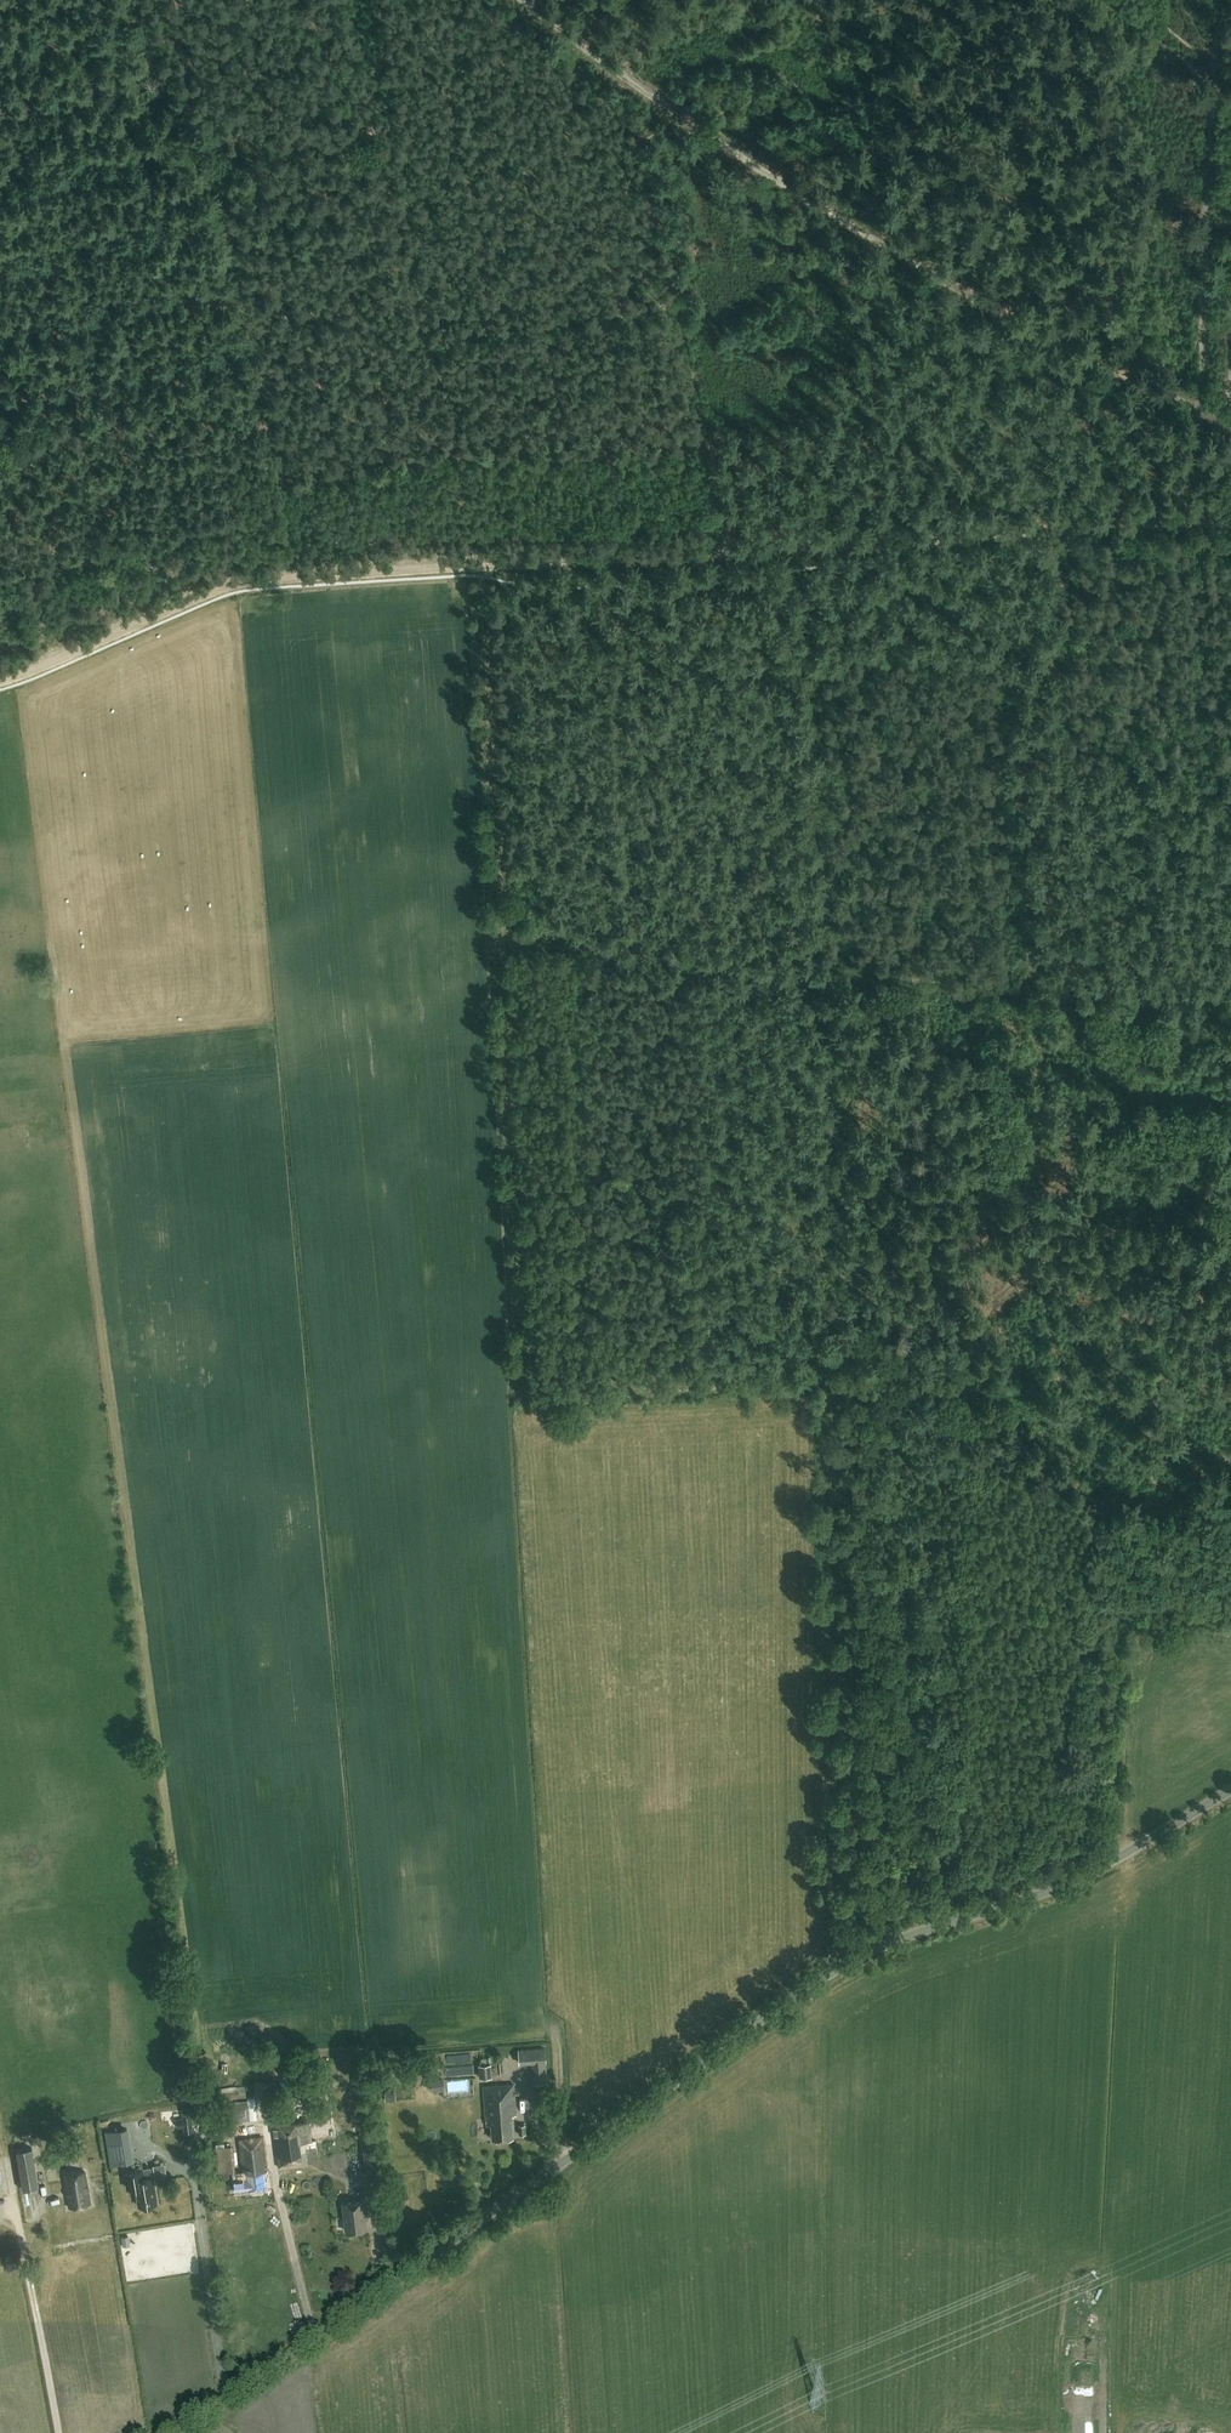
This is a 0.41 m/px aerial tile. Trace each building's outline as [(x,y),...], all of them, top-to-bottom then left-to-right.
[(548,2082),(545,2048),(518,2049),(519,2063),(532,2063),(534,2083),(548,2082)] [(479,2077),(492,2076),(491,2064),(478,2065),(479,2077)] [(451,2078),(466,2076),(466,2070),(450,2072),(451,2078)] [(438,2091),(447,2090),(446,2081),(437,2082),(438,2091)] [(255,2095),(275,2094),(275,2083),(254,2084),(255,2095)] [(484,2114),(515,2112),(512,2084),(482,2087),(484,2114)] [(389,2092),(390,2101),(400,2100),(399,2092),(389,2092)] [(513,2137),(511,2115),(515,2115),(515,2112),(484,2114),(485,2125),(491,2125),(492,2138),(513,2137)] [(295,2122),(295,2116),(271,2119),(278,2168),(317,2162),(314,2140),(312,2140),(309,2120),(295,2122)] [(127,2127),(105,2131),(111,2163),(133,2160),(127,2127)] [(264,2175),(263,2171),(266,2170),(261,2138),(238,2141),(243,2172),(231,2173),(234,2191),(266,2186),(265,2181),(269,2180),(268,2174),(264,2175)] [(363,2149),(364,2155),(366,2171),(378,2170),(376,2148),(363,2149)] [(31,2149),(16,2152),(24,2189),(39,2187),(31,2149)] [(78,2162),(92,2162),(92,2155),(78,2154),(78,2162)] [(153,2204),(148,2169),(140,2170),(141,2178),(131,2179),(135,2206),(153,2204)] [(69,2208),(90,2205),(84,2172),(63,2176),(69,2208)] [(346,2233),(366,2230),(364,2214),(365,2214),(365,2211),(375,2210),(373,2190),(359,2192),(361,2202),(343,2204),(346,2233)]
